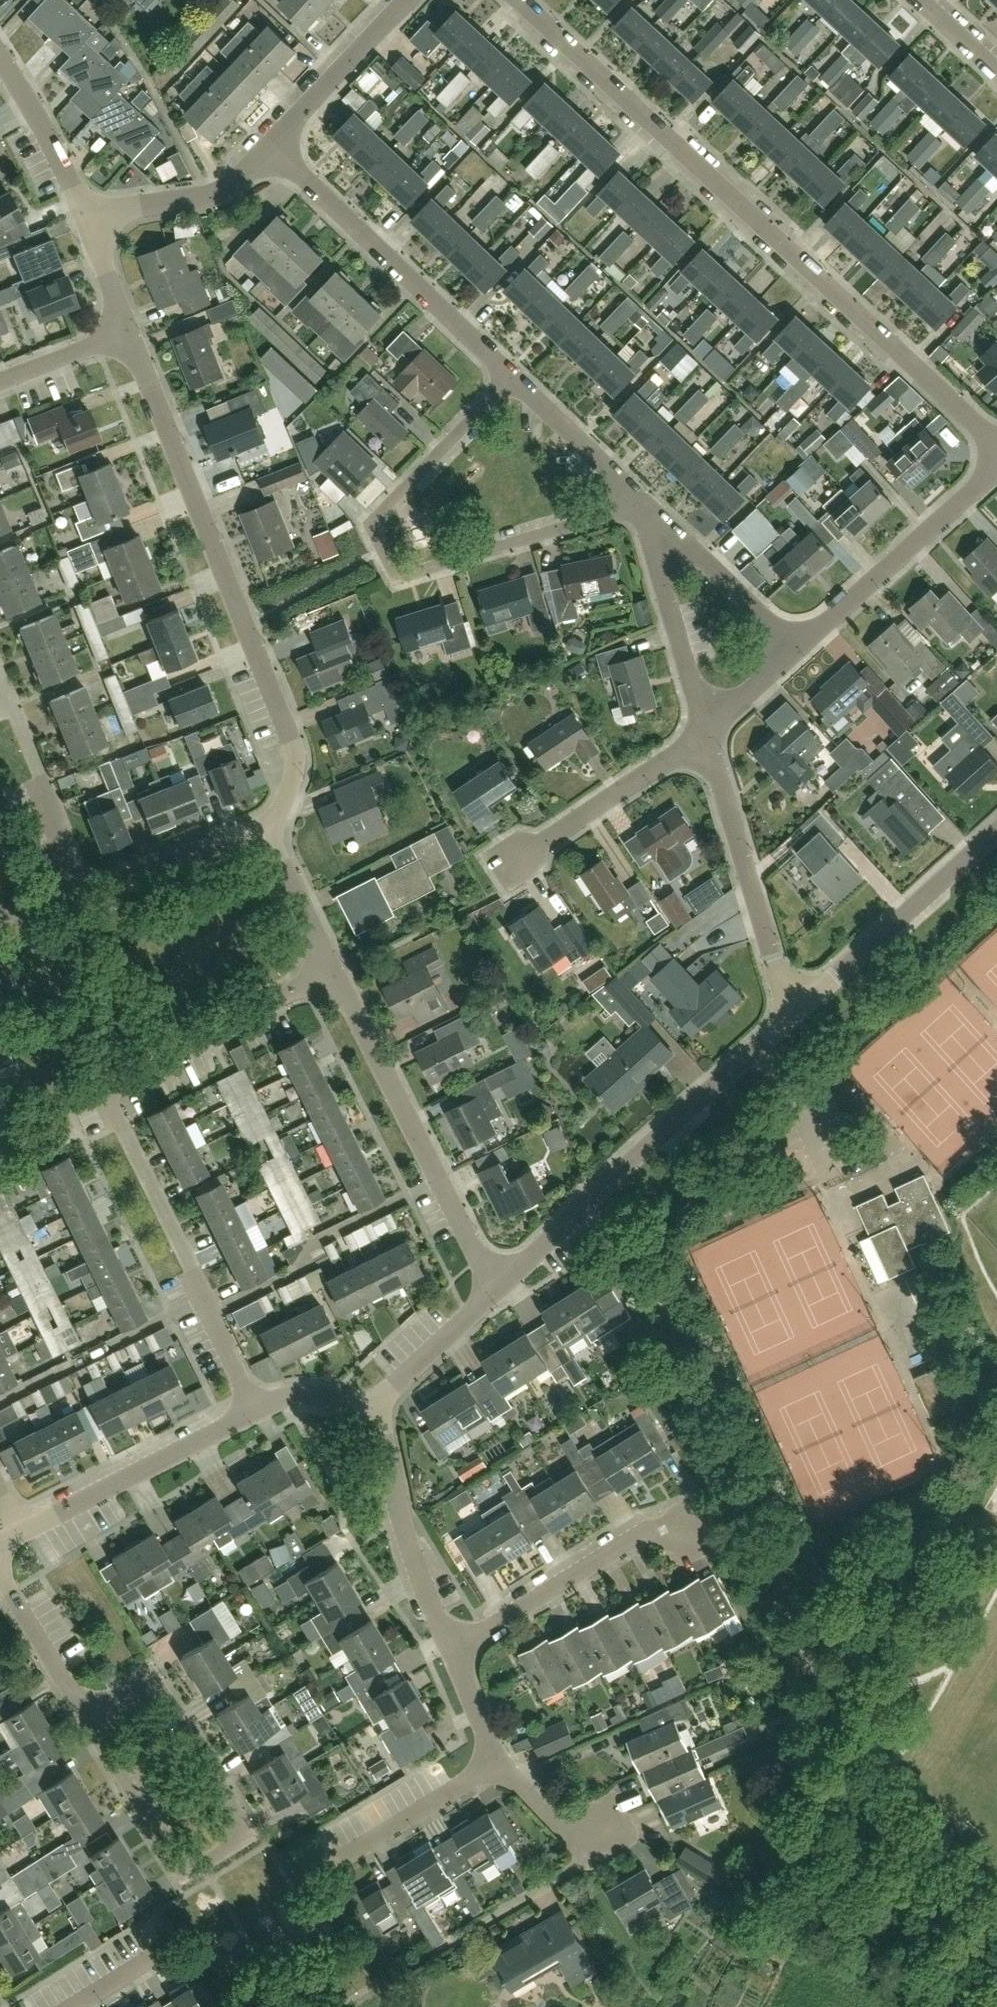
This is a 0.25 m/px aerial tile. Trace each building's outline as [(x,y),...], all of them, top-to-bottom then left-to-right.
[(66,0),(44,0),(29,17),(50,37),(76,9),(66,0)] [(145,9),(154,0),(135,0),(145,9)] [(233,13),(241,5),(236,0),(223,0),(221,2),(233,13)] [(280,3),(307,28),(334,0),(283,0),(280,3)] [(609,10),(619,0),(599,0),(609,10)] [(655,11),(662,18),(668,23),(680,10),(669,0),(666,0),(655,11)] [(680,10),(689,0),(669,0),(680,10)] [(743,4),(747,9),(744,12),(763,29),(768,22),(767,22),(751,7),(757,0),(738,0),(743,4)] [(838,0),(810,0),(825,14),(838,0)] [(825,14),(843,30),(863,9),(852,0),(838,0),(825,14)] [(221,2),(213,10),(225,22),(233,13),(221,2)] [(655,26),(635,8),(617,28),(637,46),(655,26)] [(97,28),(76,9),(50,37),(71,56),(72,56),(86,40),(87,40),(97,28)] [(851,59),(881,26),(863,9),(843,30),(854,40),(843,52),(844,53),(851,59)] [(225,22),(213,10),(205,19),(217,31),(225,22)] [(477,29),(458,11),(442,29),(430,19),(411,39),(429,56),(446,38),(458,50),(477,29)] [(217,31),(205,19),(197,27),(209,39),(217,31)] [(808,19),(797,31),(809,43),(821,30),(815,25),(808,19)] [(718,21),(706,35),(718,46),(731,33),(730,32),(725,28),(725,27),(718,21)] [(194,107),(187,114),(214,139),(296,51),(270,26),(262,34),(249,22),(236,36),(222,51),(235,63),(222,77),(209,65),(194,80),(181,95),(194,107)] [(761,35),(750,25),(734,43),(745,53),(761,35)] [(655,26),(637,46),(656,64),(674,44),(655,26)] [(900,43),(881,26),(851,59),(857,65),(859,67),(870,55),(881,64),(900,43)] [(209,39),(197,27),(189,36),(201,48),(209,39)] [(477,29),(458,50),(476,67),(495,46),(477,29)] [(797,31),(785,44),(792,50),(798,55),(809,43),(797,31)] [(706,35),(694,47),(701,54),(707,59),(718,46),(706,35)] [(201,48),(189,36),(181,45),(193,56),(201,48)] [(60,68),(82,88),(108,59),(87,40),(86,40),(72,56),(71,56),(60,68)] [(674,44),(656,64),(675,82),(693,62),(674,44)] [(764,44),(756,53),(767,63),(774,54),(775,54),(764,44)] [(193,56),(181,45),(173,53),(185,65),(193,56)] [(494,84),(514,63),(495,46),(476,67),(494,84)] [(173,53),(168,59),(165,62),(166,63),(178,74),(185,65),(173,53)] [(857,65),(851,59),(844,53),(833,65),(846,77),(857,65)] [(893,76),(903,85),(892,96),(894,98),(901,104),(931,72),(912,55),(893,76)] [(427,79),(402,56),(391,67),(416,91),(427,79)] [(117,91),(118,91),(129,79),(108,59),(82,88),(72,99),(92,118),(103,107),(117,91)] [(411,93),(390,71),(378,60),(371,67),(398,93),(383,109),(390,116),(410,94),(411,93)] [(693,62),(675,82),(695,100),(713,80),(693,62)] [(514,63),(494,84),(503,92),(488,109),(497,118),(513,101),(532,81),(514,63)] [(716,100),(734,118),(753,98),(744,89),(758,73),(749,64),(735,80),(716,100)] [(821,82),(826,87),(829,90),(830,89),(831,88),(834,90),(846,77),(833,65),(821,78),(823,80),(821,82)] [(461,70),(449,83),(461,94),(473,81),(468,76),(461,70)] [(931,72),(901,104),(901,105),(906,110),(909,113),(920,101),(930,110),(949,89),(931,72)] [(798,75),(786,88),(796,98),(809,84),(805,81),(804,80),(798,74),(798,75)] [(442,102),(436,108),(442,113),(442,112),(447,107),(448,108),(461,94),(449,83),(437,97),(442,102)] [(521,129),(537,112),(547,122),(566,101),(548,84),(528,104),(512,120),(521,129)] [(786,88),(773,101),(779,106),(784,111),(796,98),(786,88)] [(930,110),(948,127),(967,106),(949,89),(930,110)] [(91,119),(113,139),(139,110),(118,91),(117,91),(103,107),(92,118),(91,119)] [(880,102),(869,92),(853,110),(863,120),(880,102)] [(379,107),(371,98),(355,114),(356,115),(337,135),(355,153),(375,133),(373,131),(386,118),(377,109),(379,107)] [(734,118),(752,135),(771,114),(753,98),(734,118)] [(894,98),(882,111),(894,122),(906,110),(901,105),(901,104),(894,98)] [(566,101),(547,122),(565,139),(584,118),(566,101)] [(986,123),(967,106),(948,127),(967,144),(986,123)] [(835,108),(822,122),(833,131),(845,118),(840,114),(835,109),(835,108)] [(419,109),(407,122),(418,133),(430,120),(425,114),(420,109),(419,109)] [(139,110),(113,139),(134,158),(160,130),(139,110)] [(871,123),(883,134),(894,122),(882,111),(871,123)] [(752,135),(770,152),(790,131),(771,114),(752,135)] [(477,145),(492,129),(481,119),(474,126),(464,116),(456,125),(477,145)] [(584,118),(565,139),(583,156),(602,136),(584,118)] [(444,127),(437,121),(423,136),(430,142),(444,127)] [(407,122),(394,135),(400,142),(405,146),(418,133),(407,122)] [(811,134),(810,135),(815,140),(821,145),(822,144),(833,131),(822,122),(811,134)] [(770,152),(789,169),(808,148),(790,131),(770,152)] [(931,132),(919,144),(931,156),(943,143),(938,138),(937,138),(931,132)] [(355,153),(373,170),(392,150),(379,137),(375,133),(355,153)] [(991,166),(996,172),(996,134),(978,154),(991,166)] [(602,136),(583,156),(592,164),(576,181),(586,189),(601,173),(601,174),(621,153),(602,136)] [(550,142),(538,155),(549,166),(562,153),(556,148),(550,142)] [(919,144),(907,157),(914,164),(919,169),(931,156),(919,144)] [(458,145),(451,153),(449,151),(442,159),(446,163),(445,165),(449,168),(465,151),(458,145)] [(789,169),(807,186),(826,165),(808,148),(789,169)] [(410,167),(392,150),(373,170),(391,187),(410,167)] [(179,152),(168,157),(179,178),(190,173),(179,152)] [(526,169),(519,176),(525,182),(531,174),(537,179),(549,166),(538,155),(525,169),(526,169)] [(826,165),(807,186),(825,203),(844,183),(859,167),(850,158),(835,174),(826,165)] [(419,175),(410,167),(391,187),(409,205),(429,185),(427,184),(443,168),(434,159),(419,175)] [(595,218),(611,201),(621,210),(640,189),(621,172),(602,192),(586,210),(595,218)] [(993,187),(981,176),(979,178),(970,188),(982,199),(985,196),(991,190),(993,187)] [(414,221),(432,238),(452,218),(442,208),(457,192),(448,184),(433,200),(434,200),(414,221)] [(828,224),(847,242),(866,221),(855,212),(870,196),(861,188),(846,203),(847,204),(828,224)] [(963,209),(968,213),(982,199),(970,188),(956,202),(963,209)] [(658,206),(640,189),(621,210),(639,227),(658,206)] [(0,198),(0,245),(26,235),(24,231),(28,228),(9,193),(0,198)] [(546,194),(538,202),(538,203),(560,224),(568,215),(556,203),(546,194)] [(497,195),(484,208),(495,218),(508,205),(503,200),(497,195)] [(910,198),(898,211),(909,222),(921,208),(917,204),(916,203),(910,198)] [(676,223),(658,206),(639,227),(657,243),(676,223)] [(484,208),(472,221),(478,227),(483,231),(495,218),(484,208)] [(898,211),(885,224),(891,230),(897,235),(897,234),(905,226),(909,222),(898,211)] [(249,271),(291,227),(280,216),(259,238),(255,233),(233,255),(249,271)] [(554,226),(543,216),(529,231),(540,241),(554,226)] [(470,235),(452,218),(432,238),(450,256),(470,235)] [(847,242),(865,258),(884,238),(866,221),(847,242)] [(695,240),(676,223),(657,243),(666,252),(651,268),(660,278),(676,260),(676,261),(695,240)] [(262,279),(302,237),(291,227),(249,271),(251,272),(253,270),(262,279)] [(0,245),(0,260),(13,255),(23,280),(23,281),(57,268),(62,266),(49,232),(43,234),(41,229),(31,233),(26,235),(0,245)] [(624,230),(612,243),(623,254),(636,240),(631,236),(624,230)] [(947,232),(935,245),(945,255),(957,242),(952,237),(947,232)] [(450,256),(468,273),(488,252),(470,235),(450,256)] [(271,291),(312,248),(302,237),(262,279),(270,287),(269,289),(271,291)] [(865,258),(883,275),(902,255),(884,238),(865,258)] [(192,272),(180,243),(185,241),(184,240),(140,258),(159,307),(181,298),(186,313),(210,303),(197,270),(192,272)] [(600,256),(600,257),(606,262),(609,265),(606,268),(620,281),(627,273),(615,263),(623,254),(612,243),(600,256)] [(497,261),(488,252),(468,273),(487,291),(507,270),(506,269),(521,253),(512,245),(497,261)] [(935,245),(922,258),(928,263),(933,268),(935,266),(945,255),(935,245)] [(308,283),(304,279),(324,258),(312,248),(271,291),(286,305),(308,283)] [(678,294),(694,278),(704,287),(723,267),(705,250),(686,270),(685,269),(669,286),(678,294)] [(507,290),(525,308),(545,287),(535,277),(550,262),(541,253),(526,268),(527,269),(507,290)] [(883,275),(901,292),(920,272),(902,255),(883,275)] [(590,264),(578,277),(589,287),(601,275),(601,274),(600,274),(596,270),(590,264)] [(984,276),(994,287),(996,283),(996,264),(984,276)] [(723,267),(704,287),(722,304),(741,284),(723,267)] [(926,277),(920,272),(901,292),(919,309),(938,288),(948,278),(936,267),(926,277)] [(23,280),(12,285),(17,298),(28,293),(38,319),(77,304),(65,273),(60,275),(57,268),(23,281),(23,280)] [(309,325),(349,283),(338,272),(318,293),(313,288),(291,311),(308,327),(310,325),(309,325)] [(639,281),(630,273),(623,281),(632,289),(639,281)] [(578,277),(566,290),(572,296),(576,301),(589,287),(578,277)] [(938,288),(919,309),(938,326),(957,306),(971,290),(962,282),(948,297),(938,288)] [(360,293),(349,283),(309,325),(310,325),(320,335),(360,293)] [(741,284),(722,304),(740,321),(759,301),(741,284)] [(17,298),(12,285),(0,289),(0,304),(17,298)] [(216,289),(221,304),(208,309),(214,324),(223,320),(228,335),(245,328),(240,314),(228,285),(216,289)] [(525,308),(543,325),(563,304),(545,287),(525,308)] [(371,304),(360,293),(320,335),(329,343),(327,345),(329,347),(371,304)] [(626,299),(614,312),(624,322),(629,317),(637,309),(632,304),(626,299)] [(759,301),(740,321),(750,329),(734,346),(743,355),(759,338),(778,318),(759,301)] [(367,340),(362,335),(382,315),(371,304),(329,347),(346,362),(367,340)] [(543,325),(561,342),(581,322),(563,304),(543,325)] [(283,351),(294,339),(261,307),(249,320),(283,351)] [(977,325),(985,317),(974,307),(967,316),(977,325)] [(708,308),(695,321),(707,331),(719,318),(714,313),(708,308)] [(614,312),(601,325),(607,331),(612,335),(624,322),(614,312)] [(787,345),(797,354),(815,334),(797,317),(763,353),(772,362),(787,345)] [(695,321),(683,334),(684,335),(689,340),(694,345),(707,331),(695,321)] [(561,342),(579,359),(599,339),(581,322),(561,342)] [(172,339),(192,387),(223,374),(208,337),(213,335),(209,324),(172,339)] [(664,329),(655,338),(666,348),(674,339),(664,329)] [(395,382),(411,398),(420,389),(435,403),(456,381),(425,351),(425,350),(404,330),(388,348),(399,359),(404,354),(413,363),(395,382)] [(815,371),(834,351),(815,334),(797,354),(784,367),(797,380),(802,385),(815,371)] [(294,339),(283,351),(294,362),(306,350),(294,339)] [(579,359),(597,377),(617,356),(599,339),(579,359)] [(699,364),(679,344),(677,342),(668,351),(690,373),(699,364)] [(981,356),(988,364),(980,371),(989,382),(985,386),(991,394),(996,390),(996,391),(996,342),(981,356)] [(260,358),(278,375),(290,363),(272,346),(260,358)] [(380,358),(367,346),(359,354),(372,366),(380,358)] [(626,364),(617,356),(597,377),(616,394),(635,374),(635,373),(650,357),(641,349),(626,364)] [(306,350),(294,362),(305,373),(317,360),(306,350)] [(823,379),(833,388),(852,368),(834,351),(815,371),(823,379)] [(317,360),(305,373),(316,383),(328,371),(317,360)] [(870,385),(852,368),(833,388),(842,397),(827,413),(836,422),(852,406),(852,405),(870,385)] [(359,384),(374,399),(358,415),(392,448),(408,431),(390,414),(400,403),(384,388),(369,373),(359,384)] [(617,415),(636,432),(655,412),(645,402),(660,386),(651,378),(636,393),(637,394),(617,415)] [(786,391),(797,402),(808,391),(802,385),(797,380),(786,391)] [(892,404),(900,397),(889,385),(886,389),(867,406),(877,417),(892,404)] [(269,390),(275,409),(284,406),(278,388),(269,390)] [(700,388),(687,401),(698,412),(710,399),(706,395),(705,394),(700,388)] [(213,423),(207,426),(220,457),(247,447),(264,440),(255,416),(266,412),(257,389),(227,400),(228,401),(233,415),(213,423)] [(797,402),(786,391),(776,402),(781,407),(787,413),(797,402)] [(687,401),(674,415),(681,421),(685,425),(686,424),(698,412),(687,401)] [(100,439),(89,411),(67,419),(63,408),(30,420),(39,441),(63,432),(70,451),(100,439)] [(636,432),(653,449),(673,429),(655,412),(636,432)] [(940,415),(926,428),(933,436),(948,423),(949,421),(942,414),(940,415)] [(801,423),(794,417),(779,433),(786,439),(801,423)] [(917,418),(908,426),(898,435),(929,470),(930,469),(934,469),(944,461),(944,456),(948,453),(933,436),(926,428),(917,418)] [(13,419),(1,423),(9,444),(21,439),(15,425),(13,419)] [(873,460),(882,452),(853,419),(843,427),(873,460)] [(0,424),(0,448),(9,444),(1,423),(0,424)] [(736,423),(723,436),(734,446),(747,434),(742,429),(741,428),(736,423)] [(855,444),(841,428),(813,454),(816,457),(827,447),(838,459),(855,444)] [(653,449),(671,467),(691,446),(673,429),(653,449)] [(827,439),(818,429),(796,448),(805,458),(827,439)] [(377,464),(345,433),(324,454),(315,435),(299,442),(313,474),(326,469),(350,492),(377,464)] [(910,487),(929,470),(898,435),(888,444),(897,455),(888,463),(910,487)] [(723,436),(711,449),(717,455),(721,460),(734,446),(723,436)] [(671,467),(689,484),(709,463),(691,446),(671,467)] [(301,461),(259,478),(266,496),(308,479),(301,461)] [(689,484),(707,501),(727,480),(709,463),(689,484)] [(63,491),(82,484),(88,499),(120,487),(110,464),(83,474),(79,465),(56,474),(63,491)] [(802,465),(786,479),(802,496),(817,482),(802,465)] [(852,498),(873,520),(892,503),(861,468),(852,476),(863,488),(852,498)] [(759,481),(750,473),(735,489),(727,480),(707,501),(725,519),(745,498),(744,497),(759,481)] [(120,487),(88,499),(94,515),(75,523),(82,540),(105,531),(102,521),(129,511),(120,487)] [(873,520),(852,498),(851,499),(841,487),(823,504),(854,538),(873,520)] [(818,520),(797,496),(788,505),(813,532),(812,533),(809,530),(800,537),(791,526),(782,535),(816,573),(824,565),(828,567),(836,560),(834,556),(835,555),(827,545),(836,537),(820,519),(818,520)] [(259,559),(293,546),(276,501),(242,514),(259,559)] [(0,503),(0,530),(10,526),(4,512),(0,503)] [(796,590),(816,573),(782,535),(757,507),(732,531),(743,542),(754,532),(761,539),(755,545),(763,553),(773,544),(785,557),(775,567),(796,590)] [(139,536),(105,549),(116,575),(149,562),(139,536)] [(324,561),(329,559),(338,555),(330,537),(321,540),(316,542),(324,561)] [(976,579),(992,596),(996,591),(996,549),(988,539),(965,560),(980,575),(976,579)] [(89,542),(67,551),(69,556),(75,573),(98,564),(89,542)] [(23,558),(17,544),(0,551),(0,598),(1,599),(6,613),(40,599),(34,585),(28,572),(23,558)] [(619,589),(612,555),(563,565),(567,585),(552,588),(559,621),(579,616),(575,598),(619,589)] [(61,559),(57,561),(60,569),(68,589),(80,584),(75,573),(69,556),(61,559)] [(149,562),(116,575),(126,601),(159,588),(149,562)] [(482,605),(488,624),(491,634),(509,629),(506,618),(529,611),(535,630),(553,624),(543,592),(530,596),(524,578),(480,592),(485,605),(482,605)] [(911,608),(914,611),(909,615),(921,629),(930,621),(949,641),(948,642),(952,647),(965,635),(971,641),(984,629),(949,591),(939,600),(930,590),(911,608)] [(111,595),(88,604),(96,626),(119,616),(111,595)] [(86,601),(75,606),(84,630),(88,640),(97,662),(109,657),(101,637),(96,626),(88,604),(86,601)] [(447,654),(473,647),(465,620),(451,625),(445,603),(397,617),(407,650),(442,639),(447,654)] [(177,611),(147,623),(156,646),(157,647),(187,635),(177,611)] [(66,642),(60,628),(55,614),(21,628),(27,642),(33,656),(38,669),(44,683),(77,669),(71,655),(66,642)] [(119,616),(96,626),(101,637),(127,626),(123,615),(119,616)] [(299,659),(312,691),(358,672),(345,641),(352,638),(345,620),(311,633),(318,651),(299,659)] [(946,668),(938,659),(922,641),(915,648),(893,624),(870,644),(890,665),(891,664),(897,670),(892,674),(900,683),(921,664),(934,679),(946,668)] [(984,633),(996,648),(996,630),(993,625),(984,633)] [(142,666),(161,658),(167,671),(197,659),(187,635),(157,647),(156,646),(138,653),(142,666)] [(628,644),(597,653),(599,660),(603,672),(604,678),(615,674),(624,705),(613,708),(615,717),(616,719),(617,721),(620,723),(623,725),(629,724),(637,721),(634,712),(656,706),(642,655),(632,658),(628,644)] [(816,708),(831,725),(855,704),(864,714),(872,706),(869,703),(879,694),(850,662),(830,680),(833,682),(814,699),(819,705),(816,708)] [(948,669),(935,680),(948,693),(960,682),(948,669)] [(166,674),(122,692),(127,703),(154,693),(170,686),(166,674)] [(376,682),(376,684),(356,692),(361,705),(325,720),(336,748),(377,731),(369,714),(388,706),(399,702),(389,677),(376,682)] [(169,700),(179,725),(217,711),(207,685),(169,700)] [(57,715),(63,728),(68,742),(74,756),(107,742),(101,728),(95,715),(90,701),(84,687),(52,701),(57,715)] [(872,706),(899,736),(917,720),(887,687),(879,694),(869,703),(872,706)] [(983,723),(967,706),(953,691),(941,702),(955,716),(971,734),(983,723)] [(154,693),(127,703),(132,715),(159,704),(154,693)] [(531,744),(547,768),(576,749),(584,761),(600,751),(576,714),(531,744)] [(778,732),(755,753),(792,793),(814,772),(807,764),(825,747),(801,721),(783,737),(778,732)] [(196,732),(184,736),(193,759),(205,754),(196,732)] [(949,776),(968,798),(996,772),(996,763),(981,745),(978,748),(968,736),(935,766),(946,778),(949,776)] [(194,762),(195,764),(200,777),(212,772),(224,802),(249,792),(230,743),(217,749),(205,754),(193,759),(194,762)] [(862,772),(875,760),(872,757),(863,748),(857,747),(848,756),(859,769),(862,772)] [(110,761),(121,790),(134,786),(126,766),(147,758),(143,748),(122,756),(110,761)] [(916,816),(932,802),(903,769),(903,770),(892,757),(891,758),(885,751),(875,760),(862,772),(868,779),(868,780),(877,790),(868,799),(874,805),(870,809),(874,814),(871,816),(887,834),(888,833),(906,853),(930,832),(916,816)] [(99,765),(111,795),(121,790),(110,761),(99,765)] [(847,761),(825,782),(834,792),(856,771),(847,761)] [(456,792),(480,829),(497,818),(489,807),(518,788),(500,762),(456,792)] [(260,767),(251,770),(257,785),(265,782),(260,767)] [(349,798),(340,802),(323,809),(336,839),(354,831),(365,826),(370,837),(388,829),(381,813),(378,815),(370,795),(374,793),(386,788),(379,773),(345,787),(349,798)] [(159,778),(176,821),(200,811),(187,778),(173,784),(169,774),(159,778)] [(152,830),(154,834),(175,825),(174,821),(176,821),(159,778),(149,782),(151,788),(137,793),(152,830)] [(122,820),(111,795),(99,799),(97,796),(84,801),(103,849),(129,839),(122,820)] [(668,872),(672,869),(677,876),(688,868),(690,866),(693,860),(693,855),(691,851),(684,841),(694,833),(676,807),(639,833),(657,858),(658,859),(668,872)] [(865,877),(838,848),(847,840),(822,813),(804,830),(812,839),(798,852),(817,872),(813,876),(837,902),(865,877)] [(449,825),(434,833),(413,844),(420,857),(373,881),(374,883),(364,888),(362,884),(338,896),(355,929),(436,888),(430,876),(436,873),(452,865),(452,864),(467,857),(449,825)] [(609,908),(617,920),(638,906),(639,908),(653,898),(641,880),(627,889),(619,877),(616,879),(603,860),(581,874),(606,911),(609,908)] [(701,885),(684,896),(696,913),(713,902),(701,885)] [(675,891),(660,901),(677,927),(692,917),(675,891)] [(539,907),(509,928),(522,948),(525,945),(541,969),(568,951),(574,960),(583,954),(584,955),(594,949),(574,918),(564,925),(566,929),(558,934),(539,907)] [(661,912),(647,921),(656,934),(670,924),(661,912)] [(407,962),(413,976),(386,990),(400,1016),(413,1010),(420,1023),(448,1009),(429,970),(442,963),(434,948),(407,962)] [(714,1021),(727,1010),(742,996),(718,970),(700,986),(675,959),(653,979),(678,1006),(673,1011),(694,1034),(711,1018),(714,1021)] [(649,1026),(657,1018),(618,975),(606,986),(605,985),(593,994),(612,1015),(622,1006),(635,1021),(637,1020),(644,1027),(587,1079),(616,1111),(638,1091),(636,1089),(674,1054),(649,1026)] [(441,1040),(417,1052),(432,1082),(473,1062),(466,1047),(481,1040),(468,1013),(461,1017),(436,1029),(441,1040)] [(14,1063),(0,1029),(0,1068),(14,1063)] [(303,1038),(279,1051),(290,1074),(315,1061),(303,1038)] [(241,1045),(229,1051),(239,1070),(244,1068),(252,1064),(241,1045)] [(490,1091),(519,1077),(532,1070),(526,1058),(484,1079),(490,1091)] [(326,1084),(315,1061),(290,1074),(301,1096),(326,1084)] [(253,1086),(244,1068),(235,1073),(244,1090),(253,1086)] [(234,1095),(225,1078),(216,1082),(225,1100),(234,1095)] [(337,1106),(326,1084),(301,1096),(313,1119),(337,1106)] [(490,1101),(485,1092),(447,1111),(465,1147),(495,1132),(489,1120),(502,1113),(495,1098),(490,1101)] [(257,1118),(266,1113),(257,1095),(248,1100),(257,1118)] [(148,1115),(160,1138),(184,1126),(173,1103),(148,1115)] [(554,1108),(542,1103),(536,1116),(547,1122),(554,1108)] [(229,1109),(238,1127),(247,1122),(238,1104),(229,1109)] [(349,1129),(337,1106),(313,1119),(324,1141),(349,1129)] [(269,1119),(266,1113),(257,1118),(266,1135),(275,1131),(269,1119)] [(256,1140),(247,1122),(238,1127),(247,1145),(256,1140)] [(160,1138),(171,1161),(196,1149),(184,1126),(160,1138)] [(360,1151),(349,1129),(324,1141),(335,1163),(360,1151)] [(270,1144),(279,1162),(288,1157),(279,1140),(270,1144)] [(481,1170),(477,1172),(501,1219),(546,1197),(532,1169),(511,1180),(502,1162),(509,1157),(504,1146),(487,1154),(492,1164),(481,1170)] [(196,1149),(171,1161),(182,1184),(207,1172),(196,1149)] [(371,1173),(360,1151),(335,1163),(346,1186),(371,1173)] [(69,1157),(31,1176),(37,1188),(50,1181),(55,1193),(80,1181),(69,1157)] [(288,1157),(279,1162),(288,1180),(297,1175),(288,1157)] [(276,1178),(267,1161),(265,1161),(258,1165),(267,1183),(276,1178)] [(223,1173),(195,1188),(198,1194),(197,1194),(209,1217),(233,1205),(222,1183),(227,1181),(223,1173)] [(371,1173),(346,1186),(358,1209),(383,1197),(371,1173)] [(884,1192),(857,1204),(890,1277),(917,1265),(910,1249),(952,1230),(926,1173),(896,1186),(904,1203),(891,1209),(884,1192)] [(91,1203),(80,1181),(55,1193),(66,1215),(91,1203)] [(270,1191),(279,1209),(288,1204),(279,1186),(270,1191)] [(294,1190),(303,1208),(311,1203),(308,1196),(302,1186),(294,1190)] [(0,1191),(0,1215),(2,1219),(16,1212),(4,1188),(0,1191)] [(102,1225),(91,1203),(66,1215),(77,1238),(102,1225)] [(320,1221),(311,1203),(303,1208),(312,1226),(320,1221)] [(297,1222),(288,1204),(279,1209),(289,1227),(297,1222)] [(209,1217),(220,1240),(244,1228),(233,1205),(209,1217)] [(2,1219),(13,1241),(27,1234),(16,1212),(2,1219)] [(390,1213),(382,1217),(389,1230),(389,1231),(397,1227),(390,1213)] [(0,1220),(0,1248),(13,1241),(2,1219),(0,1220)] [(371,1222),(363,1227),(370,1241),(378,1237),(378,1236),(371,1222)] [(113,1248),(102,1225),(77,1238),(88,1260),(113,1248)] [(220,1240),(231,1262),(255,1250),(244,1228),(220,1240)] [(301,1229),(283,1238),(288,1247),(306,1238),(301,1229)] [(343,1236),(350,1251),(359,1247),(352,1232),(343,1236)] [(13,1241),(17,1249),(20,1248),(25,1258),(22,1259),(24,1264),(38,1257),(27,1234),(13,1241)] [(0,1248),(0,1249),(10,1271),(24,1264),(22,1259),(19,1260),(14,1251),(17,1249),(13,1241),(0,1248)] [(421,1273),(405,1241),(385,1251),(401,1283),(421,1273)] [(331,1260),(339,1256),(332,1242),(324,1246),(331,1260)] [(93,1270),(99,1283),(124,1270),(113,1248),(88,1260),(66,1271),(70,1281),(80,1276),(93,1270)] [(255,1250),(231,1262),(242,1285),(267,1273),(255,1250)] [(382,1292),(401,1283),(385,1251),(366,1260),(382,1292)] [(38,1257),(24,1264),(35,1286),(49,1279),(38,1257)] [(362,1302),(382,1292),(366,1260),(347,1270),(362,1302)] [(24,1264),(10,1271),(21,1293),(35,1286),(24,1264)] [(135,1293),(124,1270),(99,1283),(86,1289),(91,1299),(104,1293),(110,1305),(135,1293)] [(342,1312),(362,1302),(347,1270),(327,1280),(342,1312)] [(305,1275),(297,1279),(304,1294),(312,1289),(305,1275)] [(586,1284),(564,1297),(586,1331),(607,1317),(610,1322),(614,1328),(632,1317),(607,1277),(589,1289),(586,1284)] [(35,1286),(46,1307),(48,1306),(49,1307),(60,1302),(49,1279),(35,1286)] [(286,1285),(277,1289),(285,1304),(293,1299),(286,1285)] [(35,1286),(21,1293),(33,1315),(44,1310),(43,1309),(46,1307),(35,1286)] [(147,1316),(135,1293),(110,1305),(122,1328),(147,1316)] [(273,1309),(266,1294),(258,1298),(265,1313),(273,1309)] [(586,1331),(564,1297),(542,1311),(557,1335),(547,1341),(561,1364),(572,1357),(564,1345),(586,1331)] [(60,1302),(49,1307),(58,1326),(55,1327),(57,1331),(71,1324),(60,1302)] [(316,1345),(335,1335),(320,1303),(300,1313),(316,1345)] [(44,1310),(33,1315),(44,1338),(57,1331),(55,1327),(53,1328),(44,1310)] [(316,1345),(300,1313),(281,1322),(296,1354),(316,1345)] [(296,1354),(281,1322),(261,1332),(277,1364),(296,1354)] [(71,1324),(57,1331),(67,1350),(81,1343),(71,1324)] [(57,1331),(44,1338),(53,1357),(67,1350),(57,1331)] [(160,1347),(153,1333),(144,1337),(152,1351),(160,1347)] [(561,1364),(547,1341),(536,1348),(526,1333),(505,1347),(526,1380),(548,1367),(550,1371),(561,1364)] [(132,1361),(141,1357),(134,1343),(125,1346),(132,1361)] [(526,1380),(505,1347),(483,1361),(498,1385),(488,1392),(502,1414),(512,1407),(504,1394),(526,1380)] [(113,1370),(121,1366),(114,1352),(106,1356),(113,1370)] [(0,1359),(0,1388),(17,1380),(5,1357),(0,1359)] [(94,1380),(102,1376),(95,1362),(87,1365),(94,1380)] [(149,1374),(165,1406),(185,1396),(169,1364),(149,1374)] [(149,1374),(130,1384),(146,1416),(149,1421),(168,1412),(165,1406),(149,1374)] [(51,1383),(58,1398),(73,1390),(66,1376),(59,1379),(51,1383)] [(466,1430),(467,1429),(488,1416),(491,1421),(502,1414),(488,1392),(477,1398),(467,1382),(445,1397),(466,1430)] [(126,1425),(146,1416),(130,1384),(111,1393),(126,1425)] [(40,1389),(32,1393),(39,1407),(47,1403),(40,1389)] [(106,1435),(126,1425),(111,1393),(91,1403),(106,1435)] [(466,1430),(445,1397),(423,1410),(433,1426),(422,1433),(440,1460),(451,1453),(449,1451),(471,1437),(467,1429),(466,1430)] [(20,1399),(12,1402),(20,1417),(27,1413),(20,1399)] [(637,1422),(617,1435),(617,1437),(621,1441),(620,1442),(640,1475),(663,1461),(662,1460),(653,1445),(663,1439),(646,1412),(645,1410),(634,1417),(636,1421),(637,1422)] [(62,1411),(52,1415),(55,1421),(71,1452),(90,1443),(75,1411),(64,1416),(62,1411)] [(71,1453),(55,1421),(36,1430),(51,1462),(71,1453)] [(51,1462),(36,1430),(16,1440),(31,1472),(51,1462)] [(591,1445),(581,1452),(584,1457),(598,1480),(609,1473),(618,1488),(619,1489),(640,1475),(620,1442),(621,1441),(617,1437),(617,1435),(594,1450),(591,1445)] [(563,1477),(555,1483),(575,1516),(597,1502),(597,1501),(588,1486),(598,1480),(584,1457),(580,1451),(570,1457),(574,1464),(573,1464),(560,1472),(563,1477)] [(481,1456),(458,1471),(465,1483),(488,1468),(481,1456)] [(264,1466),(257,1470),(275,1500),(281,1510),(295,1502),(299,1499),(312,1491),(296,1465),(296,1464),(286,1470),(279,1457),(278,1458),(264,1466)] [(515,1492),(523,1487),(511,1469),(503,1474),(513,1490),(515,1492)] [(244,1496),(234,1502),(251,1529),(266,1519),(268,1523),(283,1513),(281,1510),(275,1500),(257,1470),(250,1475),(236,1483),(244,1496)] [(575,1516),(555,1483),(550,1476),(535,1485),(533,1481),(523,1487),(515,1492),(519,1498),(533,1521),(544,1514),(553,1530),(575,1516)] [(489,1524),(510,1557),(532,1543),(522,1527),(533,1521),(519,1498),(515,1492),(513,1490),(502,1496),(508,1505),(511,1510),(489,1524)] [(251,1529),(234,1502),(224,1508),(216,1495),(195,1508),(213,1538),(212,1538),(219,1549),(233,1539),(251,1529)] [(182,1534),(171,1540),(187,1567),(188,1566),(198,1582),(214,1572),(199,1546),(212,1538),(213,1538),(195,1508),(174,1521),(182,1534)] [(331,1515),(319,1522),(327,1537),(339,1529),(331,1515)] [(510,1557),(489,1524),(468,1537),(465,1533),(454,1540),(468,1562),(478,1555),(488,1571),(510,1557)] [(187,1567),(171,1540),(162,1546),(154,1533),(133,1545),(159,1589),(174,1580),(172,1576),(187,1567)] [(268,1549),(274,1564),(291,1558),(286,1543),(268,1549)] [(159,1589),(133,1545),(112,1559),(120,1572),(110,1577),(126,1604),(142,1595),(144,1598),(159,1589)] [(298,1595),(309,1588),(316,1599),(347,1581),(336,1562),(315,1575),(309,1565),(287,1578),(298,1595)] [(670,1592),(694,1635),(695,1638),(724,1622),(738,1615),(714,1572),(700,1579),(699,1577),(670,1592)] [(254,1599),(270,1589),(262,1577),(246,1586),(254,1599)] [(347,1581),(316,1599),(323,1610),(311,1617),(322,1635),(344,1623),(337,1612),(359,1600),(347,1581)] [(640,1604),(664,1647),(665,1650),(694,1635),(670,1592),(669,1589),(640,1604)] [(231,1601),(221,1607),(239,1637),(249,1631),(231,1601)] [(664,1647),(640,1604),(638,1601),(610,1616),(634,1659),(635,1662),(664,1647)] [(203,1642),(181,1656),(193,1675),(224,1655),(218,1645),(230,1638),(211,1607),(189,1621),(197,1633),(203,1642)] [(580,1629),(604,1672),(605,1675),(634,1659),(610,1616),(608,1613),(580,1629)] [(344,1623),(322,1635),(333,1654),(344,1647),(351,1657),(382,1639),(370,1619),(349,1632),(344,1623)] [(604,1672),(580,1629),(578,1626),(550,1641),(573,1684),(575,1687),(604,1672)] [(573,1684),(550,1641),(548,1638),(519,1654),(544,1699),(573,1684)] [(382,1639),(351,1657),(357,1668),(345,1675),(356,1693),(378,1680),(372,1669),(393,1657),(382,1639)] [(224,1655),(193,1675),(204,1693),(226,1679),(232,1690),(254,1676),(243,1659),(231,1667),(224,1655)] [(721,1665),(705,1672),(709,1682),(725,1675),(721,1665)] [(254,1676),(232,1690),(238,1699),(216,1712),(228,1731),(272,1704),(265,1694),(254,1676)] [(378,1680),(356,1693),(367,1711),(374,1723),(386,1716),(386,1715),(416,1696),(416,1695),(420,1693),(412,1680),(408,1682),(405,1677),(384,1689),(378,1680)] [(0,1693),(0,1723),(7,1718),(21,1741),(22,1742),(49,1725),(34,1701),(22,1708),(17,1698),(19,1697),(12,1685),(0,1693)] [(650,1709),(666,1701),(671,1699),(666,1688),(654,1693),(651,1689),(642,1693),(645,1698),(650,1709)] [(334,1690),(318,1699),(324,1710),(340,1700),(334,1690)] [(414,1723),(428,1715),(416,1696),(386,1715),(386,1716),(392,1726),(380,1733),(400,1766),(429,1748),(414,1723)] [(639,1719),(645,1733),(675,1719),(676,1721),(693,1713),(686,1698),(639,1719)] [(272,1704),(228,1731),(240,1750),(241,1749),(261,1736),(267,1747),(290,1733),(285,1726),(272,1704)] [(675,1719),(645,1733),(628,1741),(641,1771),(692,1748),(689,1749),(676,1721),(675,1719)] [(532,1736),(541,1757),(576,1742),(567,1721),(555,1727),(532,1736)] [(738,1728),(735,1721),(725,1725),(728,1733),(718,1737),(723,1748),(733,1744),(749,1737),(744,1726),(743,1726),(738,1728)] [(21,1741),(0,1754),(0,1755),(6,1765),(16,1759),(25,1772),(63,1748),(49,1725),(22,1742),(21,1741)] [(290,1733),(267,1747),(273,1756),(252,1770),(264,1788),(295,1769),(289,1759),(301,1751),(290,1733)] [(692,1748),(641,1771),(644,1769),(657,1799),(705,1778),(692,1748)] [(383,1758),(369,1767),(376,1779),(390,1770),(383,1758)] [(295,1769),(264,1788),(275,1807),(296,1794),(303,1804),(325,1790),(308,1761),(295,1769)] [(60,1812),(88,1795),(73,1771),(45,1788),(37,1794),(52,1818),(60,1812)] [(28,1785),(21,1775),(0,1788),(0,1801),(1,1803),(28,1785)] [(708,1776),(705,1778),(657,1799),(658,1799),(661,1797),(675,1827),(722,1806),(708,1776)] [(1,1803),(7,1813),(35,1796),(28,1785),(1,1803)] [(88,1795),(60,1812),(75,1836),(102,1819),(88,1795)] [(517,1856),(511,1846),(509,1844),(519,1837),(513,1827),(503,1833),(490,1812),(473,1823),(497,1862),(500,1867),(517,1856)] [(469,1819),(453,1829),(456,1833),(455,1834),(468,1855),(458,1861),(464,1872),(474,1866),(475,1867),(476,1867),(483,1871),(497,1862),(473,1823),(472,1823),(469,1819)] [(97,1884),(106,1879),(134,1861),(118,1837),(91,1854),(99,1867),(90,1873),(97,1884)] [(453,1879),(464,1872),(458,1861),(447,1868),(431,1842),(414,1852),(441,1897),(458,1886),(454,1880),(453,1879)] [(70,1854),(63,1843),(36,1860),(43,1871),(70,1854)] [(414,1852),(397,1863),(413,1889),(402,1895),(406,1902),(409,1906),(419,1899),(420,1901),(427,1906),(441,1897),(414,1852)] [(43,1871),(50,1882),(77,1865),(70,1854),(43,1871)] [(36,1860),(10,1876),(17,1887),(43,1871),(36,1860)] [(120,1922),(139,1910),(131,1896),(147,1886),(148,1885),(134,1861),(106,1879),(97,1884),(95,1886),(110,1909),(112,1908),(120,1922)] [(693,1906),(674,1872),(655,1884),(646,1869),(608,1890),(626,1921),(660,1902),(670,1919),(693,1906)] [(43,1871),(17,1887),(24,1898),(50,1882),(43,1871)] [(406,1902),(397,1908),(379,1880),(351,1897),(375,1938),(404,1920),(403,1918),(412,1912),(409,1906),(406,1902)] [(9,1907),(0,1912),(0,1945),(35,1924),(35,1923),(20,1900),(9,1907)] [(546,1923),(493,1953),(492,1950),(471,1961),(480,1977),(499,1966),(512,1989),(533,1977),(530,1972),(556,1957),(571,1985),(597,1970),(562,1909),(544,1919),(546,1923)] [(35,1924),(0,1945),(0,1953),(11,1972),(39,1955),(30,1941),(41,1934),(35,1924)] [(79,1928),(53,1944),(60,1955),(86,1939),(89,1937),(82,1926),(79,1928)] [(192,1992),(192,1993),(201,2006),(217,2006),(201,1981),(200,1982),(189,1988),(192,1992)] [(171,1998),(177,2006),(201,2006),(185,1982),(168,1993),(171,1998)] [(129,2006),(148,2006),(147,2006),(146,2004),(143,1999),(129,2006)]
